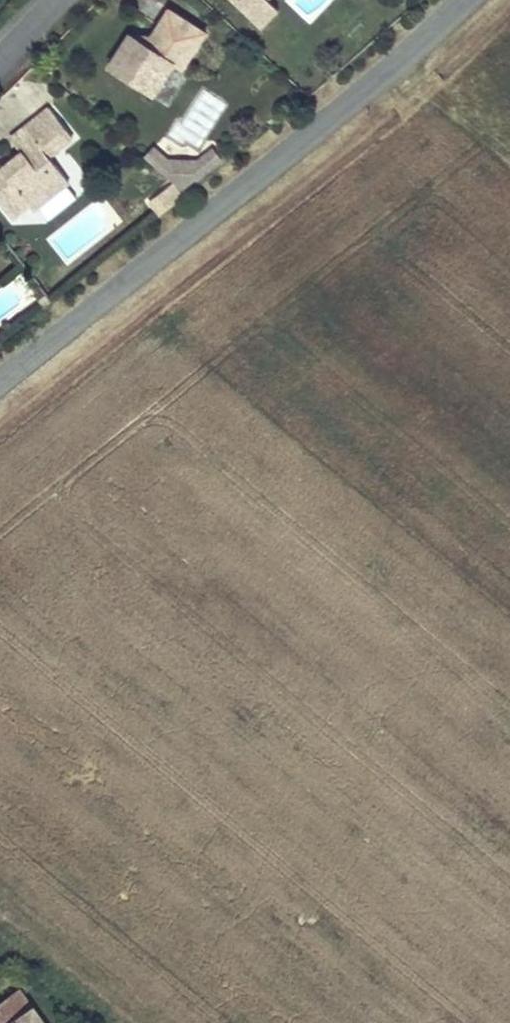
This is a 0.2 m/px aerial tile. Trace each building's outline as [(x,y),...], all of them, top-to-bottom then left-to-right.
[(262,28),(278,11),(267,1),(268,0),(232,0),(262,28)] [(184,69),(207,33),(170,10),(153,37),(147,45),(131,35),(111,68),(155,95),(175,64),(184,69)] [(147,45),(153,37),(131,35),(147,45)] [(69,183),(49,158),(73,138),(50,109),(25,129),(41,149),(24,163),(19,157),(4,169),(0,164),(0,202),(13,219),(30,205),(34,211),(69,183)] [(41,149),(25,129),(12,139),(24,153),(19,157),(24,163),(41,149)] [(0,147),(0,163),(2,165),(17,153),(8,141),(0,147)] [(173,180),(173,166),(172,166),(166,161),(163,164),(155,157),(158,154),(159,153),(153,148),(145,158),(183,191),(195,181),(173,180)] [(222,159),(214,149),(208,154),(216,164),(222,159)] [(166,161),(158,154),(155,157),(163,164),(166,161)] [(195,181),(216,164),(208,154),(195,164),(195,161),(172,161),(172,166),(173,166),(173,180),(195,181)] [(173,184),(168,188),(178,201),(183,197),(173,184)] [(168,188),(150,202),(160,215),(178,201),(168,188)] [(43,308),(52,302),(46,294),(38,301),(43,308)] [(17,991),(0,1003),(0,1022),(40,1022),(17,991)]
